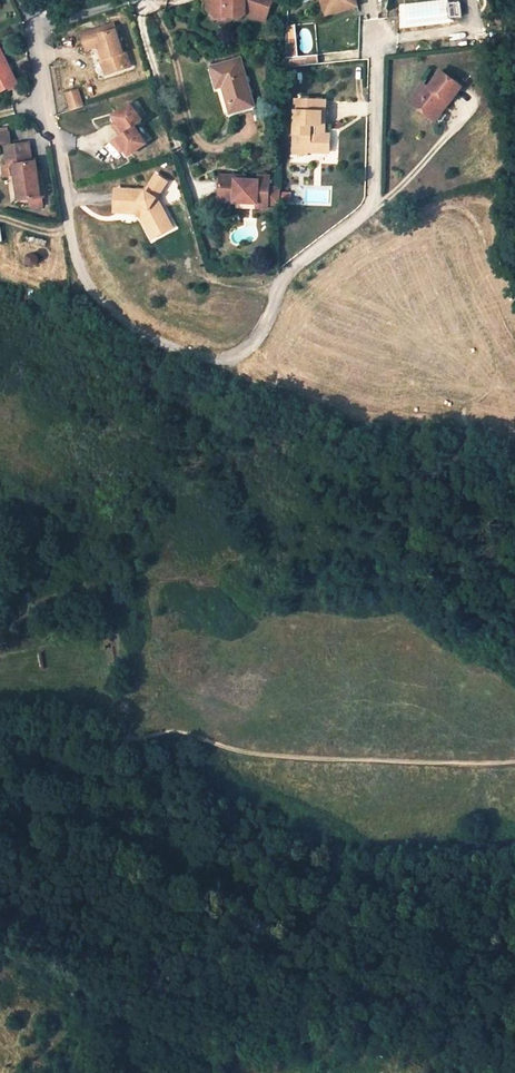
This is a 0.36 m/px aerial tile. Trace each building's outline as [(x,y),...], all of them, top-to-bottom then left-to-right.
[(208,1),(208,10),(210,13),(229,12),(229,17),(246,16),(249,14),(269,18),(273,0),(209,0),(208,1)] [(323,11),(355,1),(354,0),(348,0),(327,6),(325,0),(320,0),(323,11)] [(82,35),(86,49),(99,45),(101,52),(104,58),(101,59),(104,70),(116,66),(117,70),(129,67),(125,52),(122,53),(115,31),(110,32),(109,26),(82,35)] [(0,50),(0,91),(17,83),(0,50)] [(285,60),(285,69),(317,65),(316,57),(285,60)] [(224,85),(232,111),(233,111),(253,105),(240,59),(211,67),(217,87),(224,85)] [(463,86),(442,70),(429,87),(428,86),(414,105),(432,118),(442,106),(441,103),(444,99),(449,103),(450,103),(463,86)] [(424,83),(410,102),(414,105),(428,86),(424,83)] [(67,96),(72,112),(82,109),(77,93),(67,96)] [(442,106),(432,118),(436,121),(449,103),(444,99),(441,103),(442,106)] [(321,102),(295,101),(294,149),(307,150),(306,153),(329,154),(329,136),(320,136),(315,136),(316,126),(321,126),(321,102)] [(130,107),(114,120),(118,125),(126,136),(121,139),(118,142),(126,153),(130,158),(146,146),(134,130),(142,124),(130,107)] [(113,128),(121,139),(126,136),(118,125),(113,128)] [(9,142),(8,133),(0,134),(0,143),(9,142)] [(118,142),(114,145),(121,156),(126,153),(118,142)] [(15,176),(19,200),(25,199),(38,197),(45,196),(43,183),(39,183),(36,163),(31,163),(27,143),(5,146),(8,166),(13,165),(15,176)] [(15,176),(13,165),(8,166),(3,167),(5,177),(15,176)] [(145,191),(116,187),(114,206),(132,208),(132,212),(140,218),(150,238),(170,228),(156,199),(167,183),(156,176),(145,191)] [(219,177),(219,198),(234,199),(234,205),(257,205),(257,201),(267,201),(267,206),(279,206),(280,190),(269,190),(269,179),(257,178),(257,183),(245,182),(236,182),(236,178),(219,177)] [(40,205),(38,197),(25,199),(27,208),(40,205)] [(257,201),(257,205),(257,210),(267,210),(267,206),(267,201),(257,201)]
